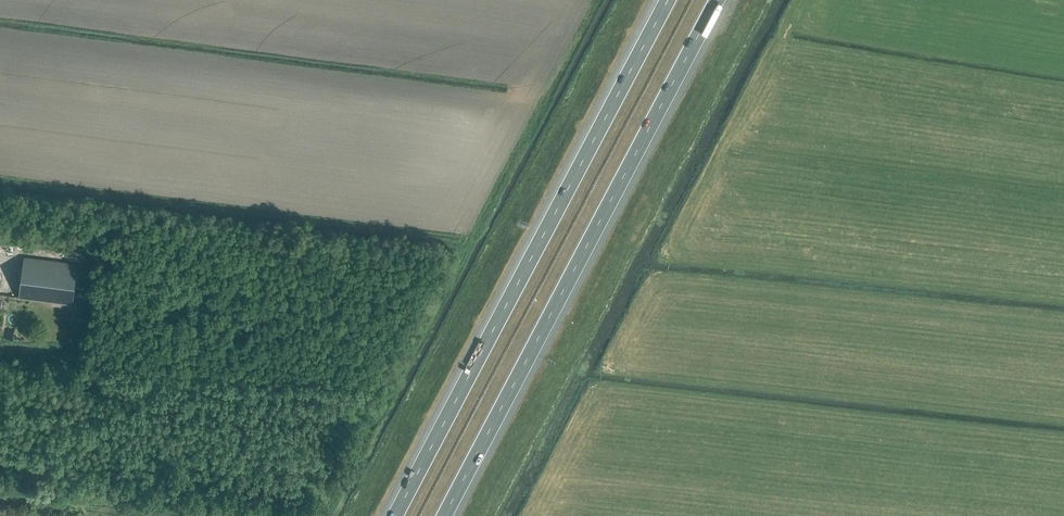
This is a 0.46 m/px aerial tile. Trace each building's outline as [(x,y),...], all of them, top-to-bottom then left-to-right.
[(78,264),(24,257),(18,298),(73,305),(78,264)]
